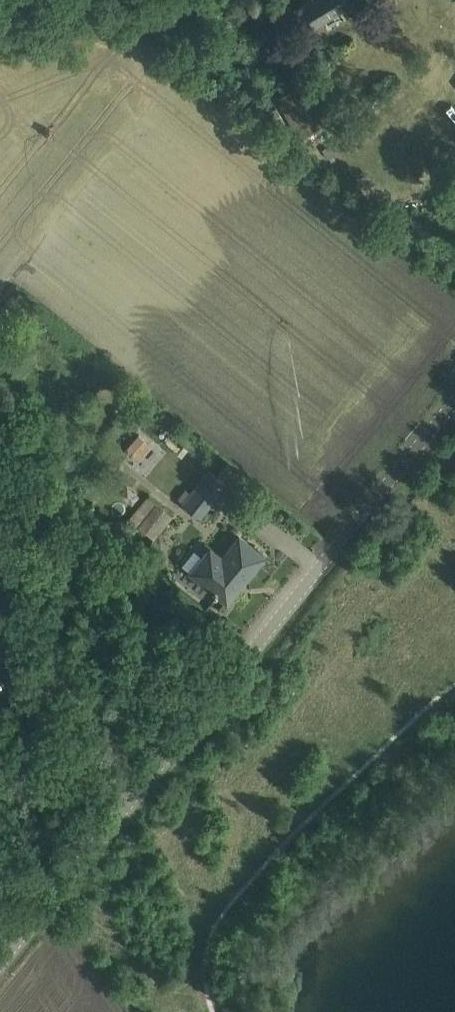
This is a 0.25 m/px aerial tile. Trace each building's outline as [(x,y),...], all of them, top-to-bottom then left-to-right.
[(351,0),(309,0),(298,6),(311,27),(352,1),(351,0)] [(349,43),(371,74),(417,41),(396,11),(349,43)] [(128,449),(138,458),(149,445),(139,436),(128,449)] [(182,502),(199,516),(226,483),(209,469),(182,502)] [(129,518),(124,524),(134,532),(139,527),(154,539),(170,519),(173,514),(148,494),(147,496),(129,518)] [(264,555),(248,543),(239,535),(222,557),(210,547),(201,558),(190,549),(180,563),(227,601),(264,555)]
